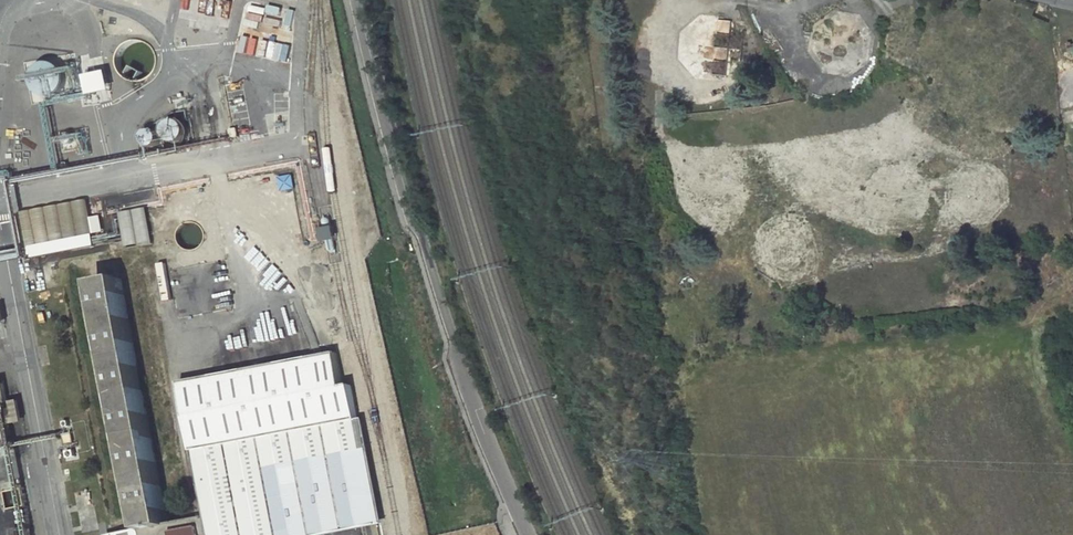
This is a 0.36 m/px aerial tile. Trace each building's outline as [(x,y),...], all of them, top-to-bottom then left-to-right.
[(84,12),(81,0),(22,0),(26,24),(84,12)] [(180,11),(196,13),(198,0),(181,0),(180,11)] [(1060,30),(1061,37),(1072,35),(1072,28),(1060,30)] [(28,62),(30,104),(50,103),(50,98),(67,97),(68,101),(76,101),(75,86),(83,85),(82,70),(59,71),(59,60),(28,62)] [(91,97),(115,91),(110,71),(86,77),(91,97)] [(174,117),(141,141),(145,159),(203,149),(196,113),(174,117)] [(81,212),(20,224),(26,256),(97,243),(94,224),(83,225),(81,212)] [(114,221),(120,257),(148,253),(141,217),(114,221)] [(269,519),(333,507),(327,463),(359,457),(354,431),(347,394),(330,398),(326,371),(178,396),(201,522),(162,530),(114,288),(89,293),(135,534),(272,534),(269,519)] [(654,323),(669,320),(667,309),(652,311),(654,323)] [(20,430),(15,409),(4,411),(0,412),(0,434),(20,430)] [(372,532),(359,457),(327,463),(333,507),(269,519),(272,534),(354,534),(372,532)]
